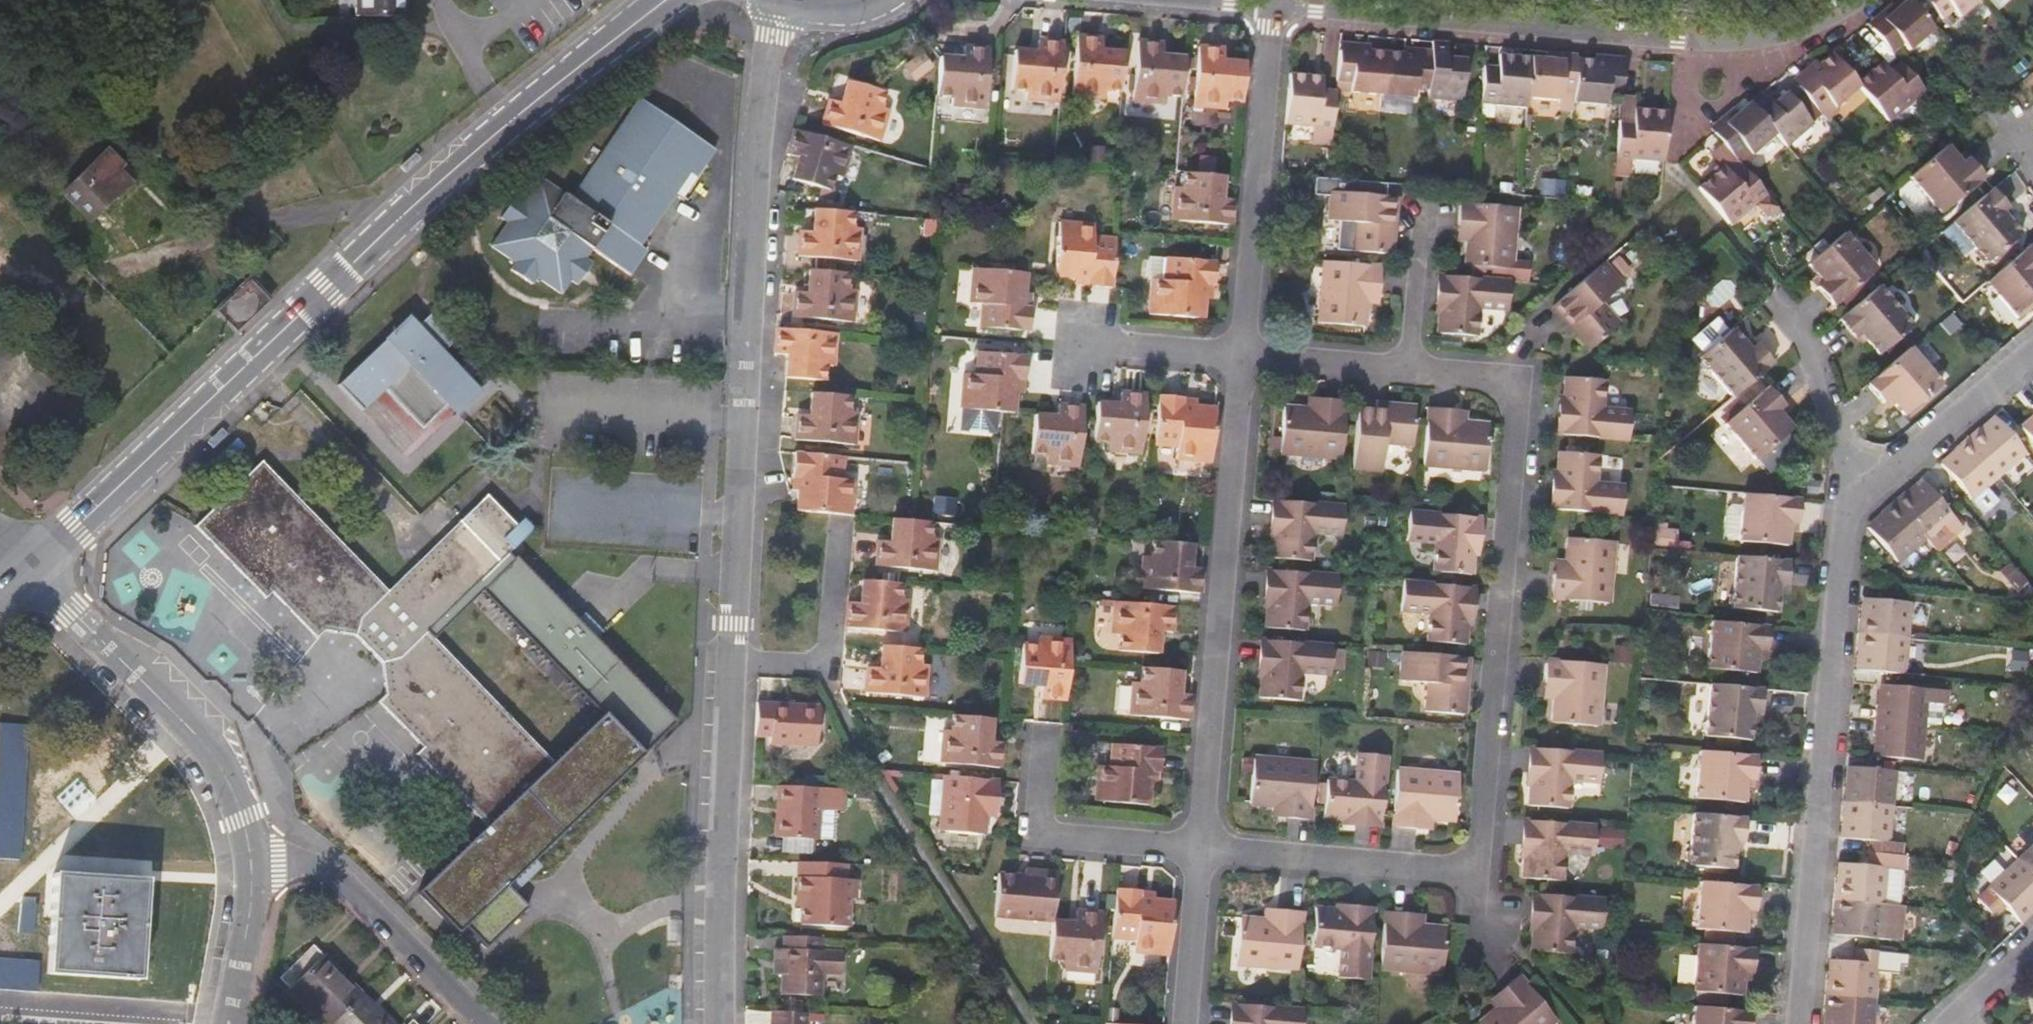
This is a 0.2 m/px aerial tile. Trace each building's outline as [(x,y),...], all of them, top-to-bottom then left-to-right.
[(363,13),(411,13),(411,0),(363,0),(363,13)] [(1933,29),(1911,4),(1908,0),(1904,0),(1894,8),(1871,29),(1891,52),(1901,44),(1907,50),(1933,29)] [(1941,17),(1953,8),(1958,15),(1975,0),(1926,0),(1941,17)] [(1871,29),(1894,8),(1889,2),(1882,8),(1865,22),(1871,29)] [(1105,88),(1119,89),(1122,50),(1101,48),(1102,36),(1077,34),(1072,93),(1103,96),(1105,88)] [(1366,51),(1338,49),(1336,80),(1348,81),(1348,91),(1381,94),(1386,36),(1370,35),(1368,35),(1367,43),(1366,43),(1366,51)] [(1413,87),(1429,88),(1431,57),(1401,54),(1402,47),(1403,37),(1386,36),(1381,94),(1412,97),(1413,87)] [(1025,98),(1056,100),(1061,40),(1037,38),(1036,51),(1013,49),(1010,89),(1025,91),(1025,98)] [(1165,93),(1180,94),(1183,55),(1163,53),(1164,42),(1137,39),(1134,99),(1165,101),(1165,93)] [(1446,57),(1447,41),(1433,41),(1432,50),(1431,57),(1429,88),(1428,98),(1462,100),(1465,59),(1446,57)] [(1366,51),(1366,43),(1339,42),(1338,49),(1366,51)] [(1227,98),(1241,99),(1242,86),(1245,60),(1224,58),(1224,46),(1199,44),(1195,104),(1227,106),(1227,98)] [(961,57),(938,55),(935,94),(951,96),(950,103),(984,106),(990,47),(962,45),(961,57)] [(1401,54),(1431,57),(1432,50),(1413,48),(1402,47),(1401,54)] [(1546,57),(1577,59),(1577,58),(1578,52),(1556,51),(1547,50),(1546,57)] [(1834,106),(1858,86),(1855,82),(1830,52),(1817,63),(1820,67),(1798,86),(1817,109),(1828,99),(1834,106)] [(1509,61),(1498,61),(1497,66),(1483,66),(1480,103),(1527,107),(1527,97),(1531,56),(1509,54),(1509,61)] [(1595,60),(1623,62),(1624,56),(1604,55),(1595,54),(1595,59),(1595,60)] [(1577,59),(1546,57),(1531,56),(1527,97),(1574,100),(1577,59)] [(1595,60),(1595,59),(1577,58),(1577,59),(1574,100),(1605,102),(1606,93),(1621,95),(1621,90),(1623,62),(1595,60)] [(1882,60),(1871,70),(1875,74),(1886,65),(1882,60)] [(1820,67),(1817,63),(1814,61),(1807,67),(1792,79),(1798,86),(1820,67)] [(1890,69),(1886,65),(1875,74),(1871,70),(1855,82),(1858,86),(1888,121),(1923,91),(1899,61),(1890,69)] [(1320,76),(1288,73),(1284,123),(1317,126),(1316,142),(1331,143),(1335,91),(1319,90),(1320,76)] [(825,100),(818,124),(876,141),(885,109),(877,106),(880,93),(843,82),(837,103),(825,100)] [(1633,91),(1621,90),(1621,95),(1619,120),(1631,121),(1631,115),(1632,107),(1633,91)] [(1771,104),(1760,92),(1749,102),(1775,133),(1786,146),(1812,124),(1785,93),(1771,104)] [(1527,99),(1527,109),(1556,111),(1557,101),(1527,99)] [(636,100),(567,203),(535,181),(519,205),(512,201),(499,222),(505,225),(489,249),(514,266),(510,272),(530,285),(533,280),(558,295),(567,281),(574,286),(588,264),(582,260),(588,251),(626,275),(642,251),(636,247),(684,175),(691,179),(710,151),(636,100)] [(1750,155),(1775,133),(1749,102),(1737,112),(1714,132),(1735,157),(1745,148),(1750,155)] [(1708,126),(1714,132),(1737,112),(1732,106),(1726,111),(1708,126)] [(1645,108),(1632,107),(1631,115),(1644,116),(1645,108)] [(1667,110),(1645,108),(1644,116),(1631,115),(1631,121),(1619,120),(1616,157),(1662,161),(1667,110)] [(841,177),(851,145),(792,128),(785,152),(797,156),(794,168),(791,178),(829,189),(833,175),(841,177)] [(1749,158),(1755,165),(1780,143),(1773,136),(1749,158)] [(1735,157),(1724,144),(1713,154),(1723,166),(1697,186),(1730,224),(1753,205),(1764,219),(1777,207),(1776,205),(1766,194),(1742,166),(1735,157)] [(1978,179),(1962,162),(1955,166),(1950,160),(1941,149),(1925,163),(1907,178),(1939,214),(1978,179)] [(66,194),(91,219),(107,203),(130,183),(118,170),(122,165),(110,153),(66,194)] [(1956,156),(1950,160),(1955,166),(1962,162),(1956,156)] [(2008,206),(1992,187),(1952,221),(1975,248),(1975,256),(1981,262),(1988,261),(2020,233),(2002,212),(2007,207),(2008,206)] [(1171,214),(1169,234),(1229,239),(1231,213),(1220,213),(1221,192),(1183,189),(1181,214),(1171,214)] [(1390,225),(1392,195),(1385,195),(1328,190),(1327,215),(1355,217),(1352,250),(1370,252),(1391,254),(1394,225),(1390,225)] [(1468,231),(1467,242),(1465,267),(1510,270),(1516,207),(1471,203),(1459,203),(1457,230),(1468,231)] [(848,226),(849,211),(811,208),(809,230),(799,230),(797,255),(856,260),(859,226),(848,226)] [(1088,278),(1087,285),(1110,287),(1114,240),(1092,238),(1092,226),(1059,223),(1054,275),(1064,275),(1073,276),(1088,278)] [(1468,231),(1457,230),(1456,242),(1467,242),(1468,231)] [(1876,266),(1845,230),(1818,255),(1813,259),(1823,270),(1828,276),(1822,281),(1838,299),(1876,266)] [(2029,244),(1990,278),(2021,314),(2032,303),(2032,249),(2029,244)] [(1201,318),(1203,298),(1204,284),(1212,284),(1213,262),(1166,258),(1164,280),(1153,279),(1149,314),(1201,318)] [(1366,292),(1378,294),(1380,266),(1368,265),(1322,261),(1317,323),(1364,326),(1366,304),(1366,292)] [(1624,297),(1597,266),(1580,282),(1581,283),(1554,306),(1561,315),(1570,325),(1598,358),(1620,339),(1602,318),(1624,297)] [(1022,307),(1022,292),(1024,272),(1013,271),(972,267),(970,302),(980,302),(979,326),(1028,330),(1030,307),(1022,307)] [(843,288),(843,272),(806,269),(804,291),(791,290),(790,315),(849,320),(852,289),(843,288)] [(1817,274),(1822,281),(1828,276),(1823,270),(1817,274)] [(1501,308),(1504,280),(1463,277),(1438,275),(1435,313),(1437,315),(1436,332),(1473,335),(1477,306),(1501,308)] [(1088,278),(1073,276),(1073,284),(1087,285),(1088,278)] [(254,316),(272,299),(257,283),(251,277),(217,309),(238,330),(254,316)] [(1210,298),(1212,284),(1204,284),(1203,298),(1210,298)] [(1904,312),(1880,284),(1840,318),(1857,338),(1862,333),(1879,354),(1914,323),(1914,318),(1909,312),(1904,312)] [(1022,307),(1030,307),(1030,302),(1031,292),(1022,292),(1022,307)] [(1366,292),(1366,304),(1378,305),(1378,294),(1366,292)] [(457,339),(432,313),(419,326),(410,318),(341,385),(367,411),(388,390),(411,413),(419,404),(431,416),(459,389),(456,386),(465,376),(477,389),(492,375),(471,354),(458,366),(443,352),(457,339)] [(1708,369),(1731,396),(1771,362),(1756,344),(1751,348),(1745,341),(1732,327),(1728,331),(1716,318),(1692,340),(1702,353),(1698,357),(1698,362),(1703,368),(1708,369)] [(833,363),(836,332),(775,327),(774,335),(773,353),(785,354),(784,376),(823,380),(824,363),(833,363)] [(1745,341),(1751,348),(1756,344),(1750,337),(1745,341)] [(1937,386),(1906,350),(1867,384),(1884,403),(1890,398),(1894,403),(1904,414),(1937,386)] [(1016,378),(1023,378),(1024,373),(1025,357),(976,352),(974,374),(963,373),(960,409),(1001,412),(1013,413),(1014,392),(1016,378)] [(1598,409),(1600,379),(1563,376),(1561,396),(1559,398),(1557,415),(1555,434),(1569,435),(1622,440),(1625,412),(1598,409)] [(1016,378),(1014,392),(1022,393),(1023,378),(1016,378)] [(1793,427),(1783,416),(1778,410),(1784,405),(1768,386),(1729,419),(1760,455),(1793,427)] [(1118,403),(1113,402),(1113,403),(1096,402),(1095,407),(1092,441),(1107,442),(1107,449),(1138,452),(1144,392),(1119,390),(1118,403)] [(1179,404),(1180,396),(1157,394),(1153,443),(1175,445),(1174,456),(1210,460),(1214,408),(1192,405),(1179,404)] [(1193,397),(1180,396),(1179,404),(1192,405),(1193,397)] [(1318,408),(1318,399),(1305,398),(1305,407),(1318,408)] [(1888,408),(1894,403),(1890,398),(1884,403),(1888,408)] [(1318,408),(1305,407),(1283,406),(1279,452),(1341,457),(1345,412),(1346,401),(1318,399),(1318,408)] [(1412,446),(1414,417),(1416,406),(1357,401),(1357,413),(1353,470),(1382,472),(1385,444),(1412,446)] [(794,425),(792,451),(841,456),(851,456),(854,424),(845,422),(846,408),(808,404),(806,427),(794,425)] [(1077,466),(1083,406),(1065,404),(1056,404),(1055,416),(1032,414),(1030,454),(1045,455),(1045,463),(1077,466)] [(1789,411),(1784,405),(1778,410),(1783,416),(1789,411)] [(1455,421),(1455,409),(1428,408),(1427,419),(1423,464),(1486,470),(1490,424),(1467,422),(1455,421)] [(1455,421),(1467,422),(1467,411),(1455,409),(1455,421)] [(1997,471),(2025,447),(2018,439),(1997,416),(1981,429),(1978,426),(1966,436),(1997,471)] [(2022,425),(2027,431),(2026,432),(2032,440),(2032,416),(2022,425)] [(1971,495),(1986,482),(1997,471),(1966,436),(1962,439),(1955,445),(1957,448),(1942,462),(1956,479),(1971,495)] [(792,451),(790,475),(799,476),(798,489),(796,510),(848,515),(851,480),(839,479),(841,456),(792,451)] [(1593,455),(1567,453),(1556,452),(1554,471),(1552,472),(1551,492),(1550,508),(1570,510),(1616,514),(1617,488),(1591,485),(1593,455)] [(507,885),(535,858),(676,722),(516,557),(513,559),(509,555),(514,549),(505,538),(518,525),(488,494),(388,591),(262,461),(195,528),(265,600),(271,595),(315,640),(323,632),(351,639),(376,665),(386,694),(377,702),(422,748),(415,755),(485,827),(418,892),(458,933),(465,926),(486,947),(528,907),(517,895),(507,885)] [(790,475),(788,489),(798,489),(799,476),(790,475)] [(1962,524),(1937,495),(1923,479),(1907,492),(1904,489),(1903,491),(1893,498),(1924,535),(1942,520),(1954,533),(1962,524)] [(1998,497),(1986,482),(1971,495),(1984,510),(1998,497)] [(1797,521),(1799,499),(1750,494),(1746,541),(1789,544),(1790,529),(1791,521),(1797,521)] [(1896,559),(1924,535),(1893,498),(1880,510),(1884,514),(1869,526),(1869,528),(1892,554),(1896,559)] [(1338,535),(1340,506),(1336,505),(1272,500),(1270,537),(1272,538),(1271,557),(1282,558),(1309,560),(1312,533),(1338,535)] [(1723,539),(1734,539),(1736,504),(1724,503),(1723,539)] [(1435,572),(1463,573),(1473,574),(1474,556),(1477,555),(1480,517),(1419,513),(1414,512),(1412,541),(1437,544),(1435,572)] [(526,518),(518,525),(505,538),(514,549),(537,527),(526,518)] [(933,537),(934,522),(910,520),(895,519),(894,540),(882,540),(881,565),(939,569),(941,537),(933,537)] [(1936,548),(1954,533),(1942,520),(1924,535),(1936,548)] [(122,548),(143,569),(161,549),(140,529),(122,548)] [(1674,535),(1653,533),(1651,548),(1672,550),(1674,535)] [(1565,572),(1553,571),(1553,581),(1552,598),(1562,599),(1607,604),(1612,547),(1567,543),(1566,560),(1565,572)] [(1141,569),(1138,602),(1172,605),(1197,607),(1199,584),(1187,583),(1189,559),(1151,556),(1149,570),(1141,569)] [(1787,585),(1790,561),(1737,556),(1733,591),(1728,596),(1728,603),(1733,608),(1777,612),(1779,583),(1787,585)] [(1565,572),(1566,560),(1554,559),(1553,571),(1565,572)] [(1332,603),(1334,575),(1280,570),(1267,569),(1264,604),(1265,606),(1265,627),(1275,627),(1303,630),(1305,602),(1332,603)] [(859,602),(846,601),(844,626),(903,630),(905,599),(897,598),(899,583),(860,579),(859,602)] [(859,602),(860,579),(848,579),(846,601),(859,602)] [(1430,642),(1458,644),(1466,644),(1468,625),(1471,624),(1474,587),(1463,586),(1408,581),(1406,610),(1432,613),(1430,642)] [(1661,590),(1660,604),(1673,605),(1674,591),(1661,590)] [(1862,618),(1857,621),(1856,634),(1903,638),(1906,601),(1885,599),(1864,598),(1862,618)] [(1170,630),(1172,605),(1138,602),(1112,600),(1110,632),(1116,632),(1116,647),(1156,651),(1158,629),(1170,630)] [(1765,651),(1767,626),(1717,621),(1712,669),(1756,673),(1758,658),(1758,650),(1765,651)] [(1900,673),(1903,638),(1856,634),(1855,649),(1860,649),(1858,670),(1889,672),(1900,673)] [(1043,684),(1066,686),(1068,660),(1069,648),(1054,647),(1054,637),(1020,635),(1016,694),(1042,697),(1043,684)] [(1326,665),(1328,645),(1274,640),(1261,639),(1257,676),(1260,677),(1258,697),(1269,698),(1269,699),(1296,700),(1299,672),(1325,674),(1326,665)] [(1625,660),(1626,645),(1611,644),(1609,659),(1625,660)] [(1340,646),(1328,645),(1326,665),(1339,666),(1340,646)] [(968,668),(969,653),(927,649),(926,672),(914,671),(912,695),(973,700),(976,669),(968,668)] [(1459,692),(1465,692),(1469,657),(1457,656),(1402,651),(1400,681),(1426,683),(1424,712),(1457,715),(1459,692)] [(1555,698),(1553,699),(1552,717),(1598,721),(1604,665),(1557,660),(1546,660),(1544,683),(1544,687),(1555,688),(1555,698)] [(1653,668),(1641,667),(1641,678),(1652,679),(1653,668)] [(2001,670),(2000,683),(2013,684),(2014,671),(2001,670)] [(1130,697),(1127,730),(1187,734),(1189,710),(1176,708),(1177,686),(1139,683),(1138,698),(1130,697)] [(1759,713),(1761,689),(1709,684),(1707,718),(1702,723),(1701,730),(1705,737),(1708,737),(1737,740),(1749,741),(1752,713),(1759,713)] [(1924,688),(1888,684),(1881,684),(1880,691),(1879,703),(1875,703),(1874,719),(1921,723),(1923,700),(1924,688)] [(1555,688),(1544,687),(1543,699),(1553,699),(1555,698),(1555,688)] [(1944,689),(1924,688),(1923,700),(1943,702),(1944,689)] [(821,710),(760,707),(758,734),(758,739),(772,739),(772,747),(820,749),(821,710)] [(993,742),(996,718),(955,715),(953,732),(946,731),(943,762),(1003,767),(1004,742),(993,742)] [(1918,759),(1921,723),(1874,719),(1872,734),(1876,735),(1875,745),(1874,755),(1881,756),(1918,759)] [(0,723),(0,858),(20,859),(29,725),(0,723)] [(1148,802),(1150,781),(1151,768),(1159,768),(1160,747),(1111,743),(1110,764),(1097,764),(1094,798),(1148,802)] [(1593,780),(1596,754),(1550,749),(1528,747),(1526,773),(1526,783),(1528,785),(1526,805),(1537,806),(1564,808),(1566,778),(1593,780)] [(1753,779),(1755,756),(1704,751),(1700,797),(1744,802),(1745,787),(1745,779),(1753,779)] [(1282,805),(1282,817),(1309,818),(1310,808),(1314,762),(1252,757),(1248,802),(1272,805),(1282,805)] [(1323,784),(1322,809),(1322,821),(1340,822),(1343,825),(1379,829),(1380,814),(1383,762),(1356,761),(1354,785),(1323,784)] [(1888,805),(1892,770),(1880,769),(1848,766),(1846,785),(1842,785),(1842,790),(1841,801),(1888,805)] [(1158,782),(1159,768),(1151,768),(1150,781),(1158,782)] [(1419,818),(1432,819),(1453,820),(1457,775),(1397,769),(1392,815),(1392,826),(1418,828),(1419,818)] [(987,833),(988,816),(990,804),(1000,805),(1002,780),(961,776),(946,775),(945,790),(941,827),(941,830),(987,833)] [(820,811),(821,790),(780,788),(779,839),(786,839),(816,840),(819,840),(820,811)] [(843,791),(821,790),(820,811),(837,811),(843,812),(843,791)] [(1886,841),(1888,805),(1841,801),(1839,816),(1843,816),(1842,837),(1866,839),(1865,853),(1869,853),(1898,855),(1898,842),(1886,841)] [(998,817),(1000,805),(990,804),(988,816),(998,817)] [(1282,805),(1272,805),(1271,816),(1282,817),(1282,805)] [(820,811),(819,840),(836,841),(837,811),(820,811)] [(1744,842),(1745,818),(1692,812),(1689,849),(1686,853),(1685,861),(1689,866),(1734,870),(1735,842),(1744,842)] [(1419,818),(1418,828),(1430,829),(1431,827),(1432,819),(1419,818)] [(1587,852),(1589,825),(1536,821),(1523,820),(1520,846),(1520,856),(1521,857),(1520,877),(1548,880),(1557,881),(1560,851),(1587,852)] [(1608,851),(1609,827),(1594,826),(1593,850),(1608,851)] [(816,840),(786,839),(785,856),(815,857),(816,840)] [(2019,857),(2032,871),(2032,843),(2019,857)] [(1903,866),(1904,856),(1898,855),(1869,853),(1868,864),(1864,864),(1839,862),(1837,882),(1834,882),(1833,885),(1832,898),(1879,902),(1900,904),(1903,866)] [(2007,903),(2022,917),(2027,913),(2032,907),(2032,871),(2019,857),(1989,885),(2004,899),(2007,903)] [(507,885),(517,895),(544,868),(535,858),(507,885)] [(848,880),(849,865),(801,864),(800,896),(805,896),(805,906),(804,926),(857,928),(859,881),(848,880)] [(998,870),(994,907),(993,911),(1052,916),(1056,868),(1024,866),(1023,872),(998,870)] [(141,878),(96,875),(50,872),(43,970),(135,975),(141,878)] [(1753,910),(1755,886),(1705,882),(1701,929),(1744,933),(1745,918),(1746,909),(1753,910)] [(1983,892),(1998,906),(2004,899),(1989,885),(1983,892)] [(1140,889),(1116,887),(1111,940),(1134,942),(1133,950),(1168,953),(1173,900),(1154,898),(1140,897),(1140,889)] [(1154,890),(1140,889),(1140,897),(1154,898),(1154,890)] [(1599,926),(1602,899),(1547,895),(1536,894),(1533,926),(1531,952),(1571,955),(1574,924),(1599,926)] [(36,898),(21,897),(18,933),(34,934),(36,898)] [(1878,917),(1879,902),(1832,898),(1831,913),(1834,913),(1833,934),(1856,936),(1901,939),(1903,919),(1878,917)] [(1339,972),(1367,975),(1372,921),(1373,907),(1335,904),(1335,906),(1315,904),(1313,923),(1311,941),(1342,944),(1339,972)] [(1075,918),(1052,916),(1048,953),(1063,956),(1063,964),(1096,967),(1101,908),(1075,905),(1075,918)] [(1274,919),(1275,908),(1262,907),(1262,918),(1274,919)] [(1274,919),(1262,918),(1240,917),(1236,962),(1297,968),(1301,922),(1301,911),(1275,908),(1274,919)] [(1752,919),(1753,910),(1746,909),(1745,918),(1752,919)] [(2004,910),(1995,920),(2009,933),(2018,924),(2004,910)] [(1412,924),(1413,913),(1384,911),(1383,922),(1379,967),(1442,972),(1446,927),(1423,924),(1412,924)] [(1412,924),(1423,924),(1423,913),(1413,913),(1412,924)] [(785,950),(785,974),(784,996),(822,997),(823,974),(840,974),(841,952),(824,952),(824,939),(786,938),(785,950)] [(322,1023),(355,990),(316,951),(306,941),(273,974),(284,984),(322,1023)] [(1751,973),(1753,948),(1702,944),(1698,991),(1741,995),(1742,980),(1743,972),(1751,973)] [(1871,998),(1875,951),(1856,949),(1855,960),(1830,959),(1828,979),(1825,979),(1824,981),(1823,994),(1871,998)] [(776,974),(785,974),(785,950),(777,950),(776,974)] [(38,960),(0,957),(0,986),(37,988),(38,960)] [(1958,977),(1950,971),(1941,980),(1947,987),(1958,977)] [(1750,981),(1751,973),(1743,972),(1742,980),(1750,981)] [(1496,1008),(1479,1022),(1480,1023),(1547,1023),(1555,1017),(1526,984),(1518,975),(1501,988),(1497,991),(1505,1000),(1496,1008)] [(355,990),(322,1023),(324,1023),(390,1023),(355,990)] [(1505,1000),(1497,991),(1488,999),(1496,1008),(1505,1000)] [(1871,998),(1823,994),(1822,1009),(1825,1009),(1824,1020),(1824,1023),(1868,1023),(1871,998)] [(1300,1008),(1294,1008),(1229,1003),(1227,1023),(1299,1023),(1300,1008)] [(1749,1011),(1698,1006),(1696,1023),(1748,1023),(1749,1011)] [(805,1013),(770,1012),(769,1023),(805,1023),(805,1013)] [(406,1015),(397,1023),(415,1023),(406,1015)]
